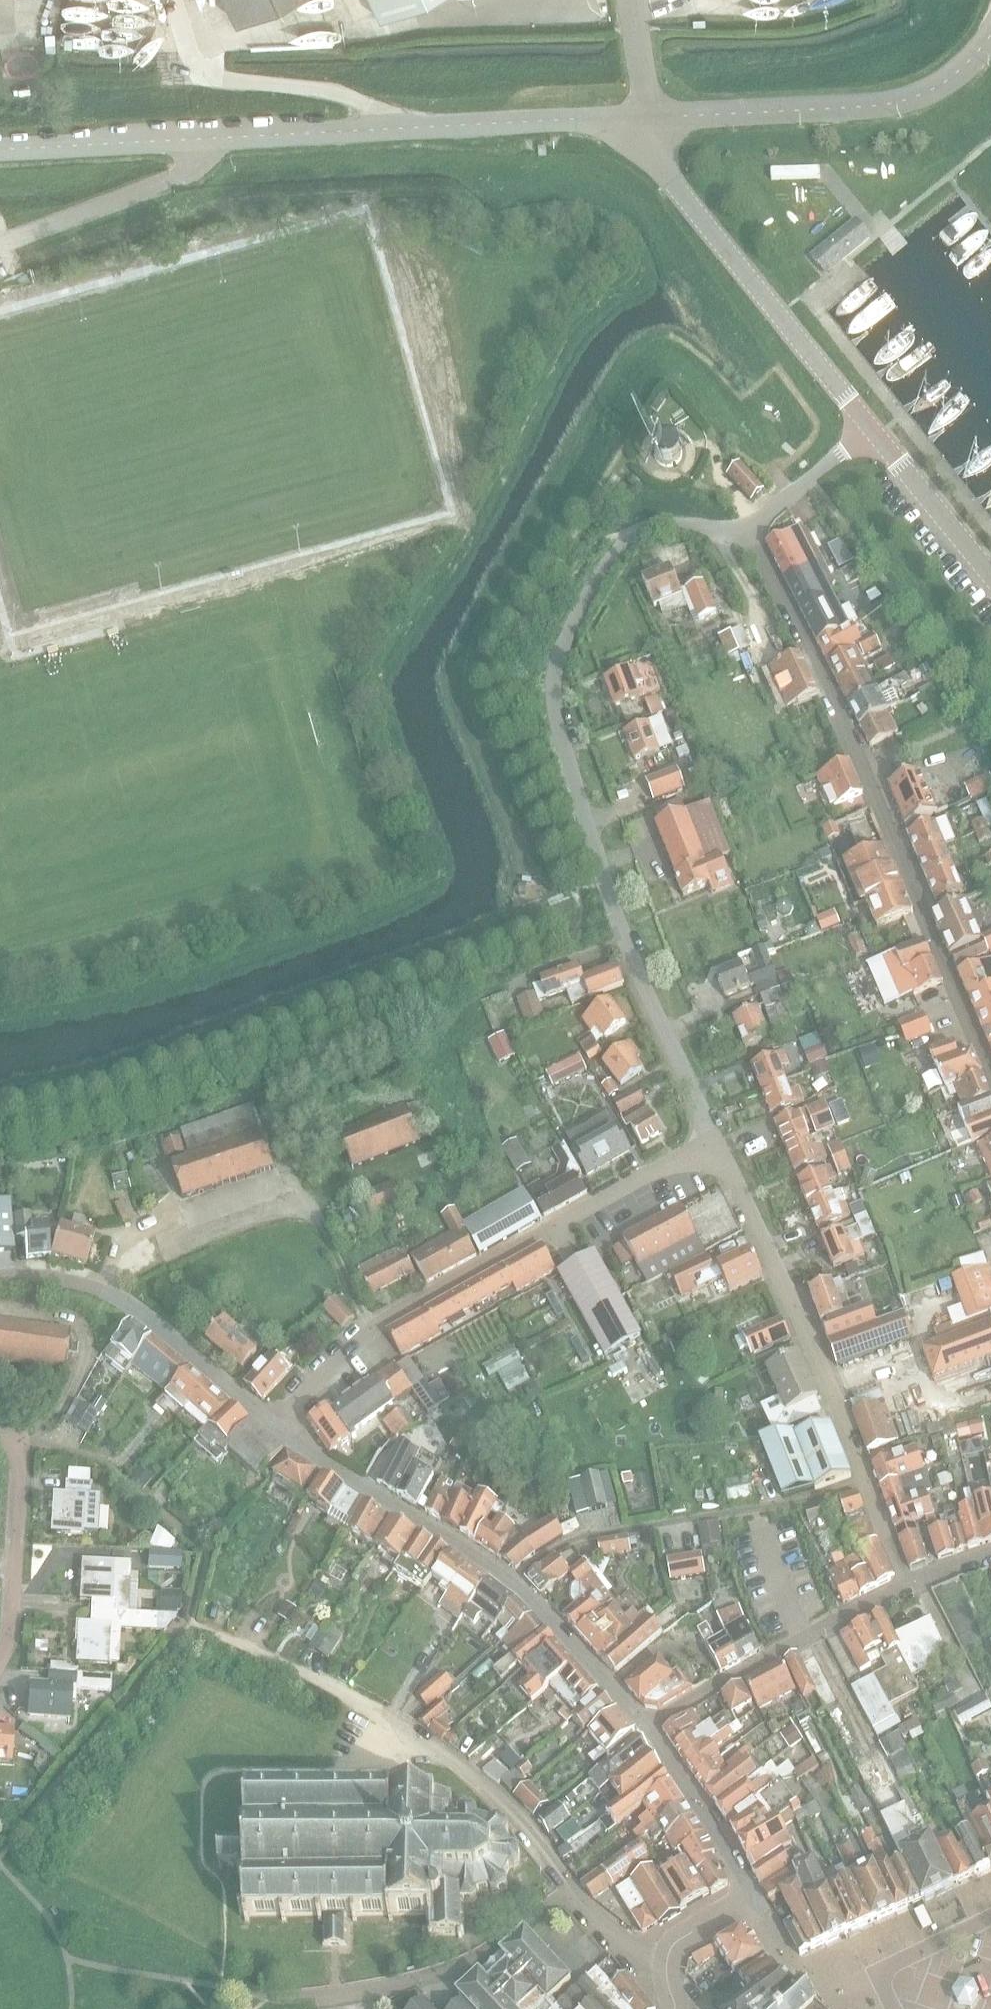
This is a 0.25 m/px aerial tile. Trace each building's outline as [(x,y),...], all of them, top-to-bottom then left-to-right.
[(236,19),(277,0),(227,0),(236,19)] [(380,20),(424,0),(370,0),(380,20)] [(829,152),(779,152),(779,163),(829,163),(829,152)] [(820,178),(820,167),(771,169),(771,179),(820,178)] [(835,238),(812,256),(825,272),(844,257),(851,252),(865,241),(868,238),(868,237),(855,222),(838,235),(837,234),(834,236),(835,238)] [(664,466),(668,466),(672,466),(676,464),(679,461),(681,458),(682,454),(682,450),(681,446),(678,442),(675,440),(671,438),(667,438),(663,439),(660,440),(657,443),(655,447),(654,451),(654,455),(655,458),(657,462),(661,464),(664,466)] [(726,473),(750,501),(763,489),(740,462),(726,473)] [(783,534),(766,543),(784,577),(800,608),(826,595),(832,592),(799,528),(783,535),(783,534)] [(852,561),(842,547),(831,552),(839,568),(852,561)] [(704,582),(681,592),(671,567),(644,579),(655,607),(661,605),(663,614),(689,609),(692,616),(697,613),(700,621),(717,614),(704,582)] [(826,595),(800,608),(809,625),(817,641),(842,628),(852,623),(858,621),(849,604),(840,609),(832,592),(826,595)] [(826,657),(861,640),(852,623),(842,628),(817,641),(826,657)] [(719,637),(727,658),(740,652),(731,632),(719,637)] [(839,683),(867,669),(861,658),(880,648),(873,634),(861,641),(861,640),(826,657),(839,683)] [(883,655),(902,649),(899,640),(880,646),(883,655)] [(769,669),(787,707),(817,693),(798,654),(769,669)] [(875,665),(879,672),(896,664),(892,656),(875,665)] [(642,690),(638,692),(636,686),(642,684),(636,668),(604,680),(615,707),(640,698),(639,697),(643,695),(642,690)] [(867,669),(839,683),(850,703),(877,689),(867,669)] [(901,703),(895,690),(895,691),(911,681),(906,672),(877,689),(850,703),(860,724),(901,703)] [(646,701),(651,717),(664,712),(658,696),(646,701)] [(888,710),(861,725),(871,745),(899,731),(888,710)] [(661,718),(624,732),(635,760),(672,746),(661,718)] [(818,774),(831,806),(863,793),(850,760),(818,774)] [(693,765),(679,770),(686,790),(701,785),(693,765)] [(683,788),(676,770),(647,781),(654,800),(683,788)] [(920,771),(888,784),(888,785),(889,785),(906,825),(905,825),(906,826),(938,813),(937,811),(937,812),(920,772),(921,772),(920,771)] [(971,799),(990,791),(990,780),(989,776),(966,785),(971,799)] [(706,864),(730,854),(710,802),(686,812),(681,800),(655,810),(660,822),(656,823),(677,876),(706,864)] [(945,818),(909,834),(918,857),(944,846),(955,842),(945,818)] [(975,833),(987,828),(983,819),(971,824),(975,833)] [(823,828),(827,839),(839,835),(835,823),(823,828)] [(987,828),(975,833),(979,842),(990,837),(987,828)] [(868,901),(903,886),(894,863),(892,864),(884,845),(850,860),(844,863),(860,904),(868,901)] [(928,880),(954,868),(944,846),(918,857),(928,880)] [(706,864),(677,876),(676,877),(683,896),(709,886),(712,894),(732,886),(721,858),(730,855),(730,854),(706,864)] [(954,868),(928,880),(938,903),(964,892),(954,868)] [(903,886),(868,901),(878,926),(914,911),(903,886)] [(951,954),(982,942),(964,900),(933,914),(950,955),(951,954)] [(957,966),(990,952),(990,935),(983,938),(984,941),(982,942),(951,954),(957,966)] [(867,964),(885,1006),(913,995),(944,982),(926,939),(867,964)] [(760,996),(781,988),(765,947),(752,952),(759,969),(745,975),(741,964),(716,973),(725,997),(756,985),(760,996)] [(990,986),(990,960),(958,972),(968,995),(990,986)] [(617,966),(583,978),(578,965),(540,979),(541,983),(533,986),(535,992),(517,999),(525,1022),(543,1016),(538,1000),(566,990),(571,1004),(624,985),(617,966)] [(968,995),(976,1014),(990,1007),(990,986),(968,995)] [(781,988),(760,996),(774,1033),(795,1025),(781,988)] [(585,1020),(580,1023),(588,1034),(594,1044),(600,1040),(605,1037),(606,1038),(627,1023),(611,1001),(585,1020)] [(976,1014),(984,1031),(990,1027),(990,1007),(976,1014)] [(734,1020),(746,1049),(770,1040),(758,1011),(734,1020)] [(900,1023),(909,1043),(932,1033),(923,1013),(900,1023)] [(503,1033),(489,1040),(501,1064),(515,1057),(503,1033)] [(588,1034),(579,1041),(584,1050),(594,1044),(588,1034)] [(938,1066),(960,1056),(953,1041),(931,1050),(938,1066)] [(594,1044),(584,1050),(590,1059),(600,1053),(594,1044)] [(606,1063),(622,1085),(643,1070),(635,1059),(640,1056),(631,1044),(606,1063)] [(947,1087),(982,1073),(973,1051),(960,1056),(938,1066),(947,1087)] [(762,1089),(786,1080),(781,1068),(789,1065),(784,1052),(752,1065),(762,1089)] [(579,1056),(546,1072),(553,1087),(586,1071),(579,1056)] [(942,1090),(946,1100),(959,1094),(965,1107),(990,1096),(990,1093),(982,1073),(947,1087),(942,1090)] [(786,1080),(762,1089),(772,1114),(804,1102),(798,1088),(791,1091),(786,1080)] [(613,1101),(621,1115),(646,1102),(638,1088),(613,1101)] [(990,1115),(990,1096),(965,1107),(959,1110),(966,1125),(990,1115)] [(843,1101),(832,1105),(840,1124),(851,1119),(843,1101)] [(174,1164),(185,1198),(276,1168),(261,1121),(255,1103),(181,1129),(191,1158),(174,1164)] [(807,1110),(775,1122),(786,1148),(810,1137),(805,1126),(812,1123),(816,1132),(833,1126),(824,1103),(807,1110)] [(421,1106),(409,1111),(407,1106),(339,1132),(354,1170),(434,1139),(421,1106)] [(643,1144),(663,1132),(649,1108),(623,1122),(627,1128),(632,1125),(643,1144)] [(566,1135),(565,1135),(572,1149),(586,1174),(629,1150),(615,1125),(608,1111),(585,1130),(566,1135)] [(966,1125),(974,1144),(990,1137),(990,1115),(966,1125)] [(162,1143),(166,1160),(187,1154),(182,1137),(162,1143)] [(810,1137),(786,1148),(796,1172),(827,1159),(821,1145),(814,1148),(810,1137)] [(502,1148),(517,1173),(532,1164),(517,1139),(502,1148)] [(861,1139),(845,1145),(854,1166),(864,1163),(857,1147),(863,1145),(861,1139)] [(990,1170),(990,1141),(980,1145),(990,1170)] [(833,1162),(846,1156),(840,1142),(827,1147),(833,1162)] [(580,1175),(581,1174),(564,1145),(553,1151),(561,1165),(558,1177),(542,1186),(540,1183),(528,1189),(544,1217),(555,1211),(587,1193),(577,1176),(580,1174),(580,1175)] [(603,1187),(642,1170),(634,1153),(596,1170),(603,1187)] [(846,1156),(833,1162),(839,1176),(852,1170),(846,1156)] [(809,1204),(833,1194),(828,1183),(836,1180),(830,1168),(799,1180),(809,1204)] [(111,1172),(114,1184),(129,1181),(127,1169),(111,1172)] [(691,1185),(702,1210),(734,1196),(723,1171),(691,1185)] [(364,1196),(372,1217),(405,1204),(397,1183),(364,1196)] [(463,1225),(472,1239),(480,1254),(542,1219),(525,1189),(464,1224),(463,1225)] [(833,1194),(809,1204),(819,1229),(850,1217),(845,1202),(837,1205),(833,1194)] [(123,1200),(114,1205),(124,1223),(132,1219),(123,1200)] [(13,1251),(10,1202),(0,1203),(0,1252),(13,1251)] [(636,1260),(648,1283),(706,1251),(682,1206),(624,1238),(625,1239),(610,1247),(622,1268),(636,1260)] [(463,1225),(464,1224),(456,1209),(444,1215),(454,1233),(413,1256),(428,1283),(478,1255),(470,1241),(472,1239),(463,1225)] [(844,1233),(824,1241),(835,1269),(855,1261),(854,1259),(864,1255),(859,1241),(875,1234),(867,1214),(854,1220),(858,1228),(844,1233)] [(30,1215),(14,1216),(16,1239),(24,1238),(26,1258),(45,1256),(49,1256),(50,1256),(47,1227),(47,1225),(31,1226),(30,1215)] [(59,1226),(50,1256),(63,1260),(67,1261),(85,1266),(93,1236),(80,1232),(83,1220),(74,1217),(70,1230),(59,1226)] [(515,1284),(515,1285),(518,1291),(558,1269),(544,1245),(506,1266),(506,1267),(515,1284)] [(359,1269),(372,1295),(416,1273),(403,1248),(359,1269)] [(730,1291),(763,1276),(751,1251),(713,1269),(707,1256),(671,1273),(682,1298),(724,1278),(730,1291)] [(561,1273),(607,1356),(641,1336),(596,1254),(561,1273)] [(933,1381),(990,1360),(990,1265),(952,1278),(962,1306),(948,1312),(952,1323),(934,1330),(939,1344),(922,1350),(933,1381)] [(506,1267),(506,1266),(467,1287),(477,1306),(515,1285),(515,1284),(506,1267)] [(860,1298),(850,1302),(842,1281),(811,1292),(837,1365),(913,1338),(904,1314),(877,1324),(871,1307),(865,1309),(860,1298)] [(464,1313),(477,1306),(467,1287),(428,1309),(429,1310),(439,1327),(450,1321),(453,1327),(467,1319),(464,1313)] [(546,1297),(558,1318),(565,1314),(553,1293),(546,1297)] [(323,1309),(342,1329),(354,1318),(335,1297),(323,1309)] [(443,1334),(439,1327),(429,1310),(387,1331),(401,1355),(443,1334)] [(208,1338),(244,1369),(259,1352),(233,1330),(237,1326),(227,1317),(208,1338)] [(749,1347),(753,1356),(792,1339),(783,1320),(736,1341),(741,1351),(749,1347)] [(65,1374),(71,1332),(0,1322),(0,1364),(65,1374)] [(133,1363),(151,1337),(131,1322),(109,1356),(128,1371),(133,1363)] [(577,1336),(569,1341),(582,1362),(590,1358),(577,1336)] [(180,1421),(211,1386),(191,1368),(151,1337),(133,1363),(169,1393),(166,1396),(160,1403),(180,1421)] [(483,1366),(489,1378),(521,1360),(514,1349),(483,1366)] [(776,1415),(783,1431),(822,1413),(815,1398),(819,1397),(800,1356),(769,1370),(787,1410),(776,1415)] [(245,1384),(262,1401),(287,1375),(270,1358),(245,1384)] [(331,1409),(349,1434),(411,1389),(428,1413),(441,1404),(408,1358),(396,1367),(394,1364),(331,1409)] [(856,1379),(858,1389),(888,1384),(887,1373),(856,1379)] [(212,1424),(232,1404),(211,1386),(180,1421),(199,1437),(194,1443),(195,1443),(212,1424)] [(900,1398),(904,1419),(919,1417),(916,1395),(900,1398)] [(861,1432),(890,1421),(882,1401),(854,1412),(861,1432)] [(69,1424),(88,1435),(99,1413),(81,1403),(69,1424)] [(227,1447),(251,1421),(232,1404),(212,1424),(195,1443),(219,1463),(227,1453),(230,1450),(227,1447)] [(352,1439),(349,1434),(331,1409),(330,1408),(308,1423),(330,1454),(352,1439)] [(384,1423),(396,1439),(417,1425),(405,1409),(384,1423)] [(227,1447),(230,1450),(261,1476),(285,1451),(251,1421),(227,1447)] [(890,1421),(861,1432),(868,1451),(897,1441),(890,1421)] [(940,1428),(954,1423),(941,1425),(941,1423),(926,1426),(928,1436),(941,1433),(940,1428)] [(940,1428),(941,1433),(943,1433),(943,1435),(956,1432),(954,1423),(940,1428)] [(818,1490),(853,1477),(832,1425),(797,1438),(796,1435),(762,1439),(786,1500),(818,1490)] [(400,1443),(377,1482),(397,1494),(416,1505),(441,1463),(422,1451),(420,1455),(400,1443)] [(882,1488),(909,1477),(924,1471),(915,1449),(891,1458),(888,1451),(870,1458),(882,1488)] [(286,1451),(269,1479),(287,1490),(299,1498),(317,1469),(286,1451)] [(89,1483),(90,1472),(68,1471),(67,1482),(89,1483)] [(354,1510),(361,1497),(324,1473),(310,1497),(321,1505),(319,1508),(331,1515),(335,1509),(355,1522),(360,1513),(354,1510)] [(599,1476),(570,1483),(578,1514),(590,1511),(607,1507),(599,1476)] [(726,1481),(729,1502),(752,1498),(749,1477),(726,1481)] [(889,1509),(918,1498),(909,1477),(882,1488),(889,1509)] [(442,1520),(458,1485),(457,1485),(453,1492),(445,1487),(448,1480),(444,1478),(441,1484),(427,1511),(442,1520)] [(915,1484),(917,1496),(932,1493),(929,1481),(915,1484)] [(99,1497),(90,1497),(91,1483),(89,1483),(67,1482),(65,1482),(64,1494),(53,1493),(50,1533),(83,1534),(83,1531),(97,1532),(99,1497)] [(461,1531),(481,1491),(479,1490),(476,1495),(458,1485),(442,1520),(461,1531)] [(476,1541),(504,1496),(494,1489),(489,1496),(481,1491),(461,1531),(476,1541)] [(968,1506),(959,1509),(961,1516),(960,1516),(970,1548),(983,1544),(985,1543),(978,1513),(974,1500),(971,1489),(964,1492),(968,1506)] [(857,1522),(868,1517),(859,1494),(841,1500),(847,1517),(854,1514),(857,1522)] [(897,1530),(915,1523),(926,1519),(929,1527),(938,1524),(928,1495),(918,1498),(889,1509),(897,1530)] [(476,1541),(500,1557),(507,1544),(513,1536),(518,1530),(498,1517),(509,1500),(504,1496),(476,1541)] [(974,1500),(978,1513),(985,1543),(990,1542),(990,1496),(974,1500)] [(377,1544),(394,1518),(361,1497),(354,1510),(360,1513),(355,1522),(351,1528),(377,1544)] [(804,1510),(809,1523),(824,1517),(819,1504),(804,1510)] [(960,1516),(947,1521),(947,1523),(948,1524),(957,1553),(968,1549),(969,1548),(970,1548),(960,1516)] [(402,1560),(420,1533),(394,1518),(377,1544),(402,1560)] [(551,1519),(524,1535),(536,1553),(562,1537),(551,1519)] [(867,1519),(850,1526),(857,1543),(859,1549),(864,1559),(877,1587),(889,1581),(895,1578),(892,1572),(883,1553),(878,1541),(868,1520),(867,1519)] [(699,1526),(703,1547),(722,1544),(718,1523),(699,1526)] [(901,1541),(919,1534),(915,1523),(897,1530),(901,1541)] [(957,1553),(948,1524),(929,1530),(938,1559),(957,1553)] [(848,1547),(857,1543),(850,1526),(841,1529),(848,1547)] [(507,1544),(500,1557),(518,1569),(536,1553),(524,1535),(518,1530),(513,1536),(507,1544)] [(168,1548),(172,1541),(163,1533),(161,1537),(157,1547),(168,1548)] [(433,1576),(452,1550),(434,1543),(420,1533),(402,1560),(396,1568),(425,1587),(433,1576)] [(919,1534),(901,1541),(911,1568),(929,1561),(919,1534)] [(598,1541),(600,1557),(631,1552),(629,1536),(598,1541)] [(845,1604),(862,1595),(848,1566),(840,1548),(832,1552),(838,1566),(841,1565),(842,1568),(831,1574),(845,1604)] [(461,1620),(464,1617),(491,1580),(452,1550),(433,1576),(425,1587),(426,1587),(434,1576),(446,1585),(435,1600),(461,1620)] [(700,1555),(668,1560),(672,1580),(704,1575),(700,1555)] [(544,1595),(571,1574),(556,1556),(551,1560),(528,1578),(544,1595)] [(877,1587),(864,1559),(848,1566),(862,1595),(877,1587)] [(112,1613),(128,1613),(130,1578),(114,1578),(115,1562),(82,1560),(80,1600),(92,1600),(91,1612),(112,1613)] [(579,1632),(615,1606),(617,1605),(586,1563),(571,1574),(576,1583),(573,1585),(571,1589),(570,1598),(572,1601),(575,1605),(562,1615),(579,1632)] [(473,1604),(464,1617),(474,1624),(482,1614),(496,1625),(499,1621),(518,1601),(491,1580),(473,1604)] [(507,1629),(498,1638),(501,1641),(505,1638),(507,1641),(533,1616),(518,1601),(499,1621),(507,1629)] [(295,1610),(287,1604),(279,1616),(287,1622),(295,1610)] [(604,1659),(652,1620),(646,1613),(640,1618),(634,1611),(625,1618),(615,1606),(579,1632),(604,1659)] [(740,1606),(717,1615),(727,1635),(743,1663),(763,1652),(762,1650),(750,1629),(747,1624),(741,1610),(740,1606)] [(176,1616),(128,1613),(112,1613),(91,1612),(90,1624),(79,1623),(77,1663),(109,1664),(111,1628),(165,1631),(176,1616)] [(903,1647),(897,1636),(885,1613),(853,1629),(854,1632),(846,1637),(862,1669),(871,1665),(866,1656),(878,1649),(889,1669),(876,1676),(852,1688),(873,1728),(896,1716),(891,1706),(921,1691),(914,1677),(899,1650),(903,1647)] [(516,1655),(544,1629),(533,1616),(507,1641),(505,1638),(501,1641),(504,1644),(505,1643),(516,1655)] [(652,1620),(604,1659),(617,1674),(663,1635),(657,1626),(652,1620)] [(899,1650),(914,1677),(950,1660),(932,1620),(897,1636),(903,1647),(899,1650)] [(706,1624),(698,1628),(708,1646),(716,1642),(706,1624)] [(313,1648),(331,1659),(344,1636),(327,1626),(313,1648)] [(534,1659),(556,1642),(544,1629),(516,1655),(497,1672),(502,1677),(518,1662),(524,1668),(528,1664),(534,1659)] [(723,1674),(743,1663),(727,1635),(716,1642),(708,1646),(723,1674)] [(570,1669),(576,1665),(556,1642),(534,1659),(528,1664),(536,1674),(521,1687),(534,1701),(552,1684),(553,1685),(554,1684),(553,1683),(568,1671),(569,1672),(571,1670),(570,1669)] [(801,1659),(816,1687),(825,1706),(837,1700),(813,1654),(801,1659)] [(816,1687),(801,1659),(799,1655),(788,1661),(805,1693),(816,1687)] [(627,1686),(646,1708),(661,1710),(694,1690),(691,1685),(682,1670),(672,1676),(658,1659),(627,1686)] [(50,1673),(77,1674),(78,1669),(71,1668),(71,1664),(50,1663),(50,1673)] [(746,1682),(760,1709),(798,1690),(784,1663),(746,1682)] [(554,1684),(553,1685),(576,1710),(599,1689),(576,1665),(570,1669),(571,1670),(569,1672),(568,1671),(553,1683),(554,1684)] [(417,1695),(428,1708),(454,1684),(442,1671),(417,1695)] [(111,1677),(77,1674),(50,1673),(49,1685),(31,1684),(29,1716),(69,1719),(71,1691),(110,1694),(111,1677)] [(723,1694),(734,1713),(753,1703),(743,1683),(723,1694)] [(585,1732),(614,1706),(602,1693),(575,1717),(574,1718),(585,1732)] [(931,1705),(936,1715),(957,1704),(952,1694),(931,1705)] [(971,1720),(969,1715),(990,1704),(986,1697),(965,1708),(954,1714),(961,1725),(971,1720)] [(430,1729),(446,1716),(451,1711),(443,1702),(420,1722),(430,1729)] [(811,1702),(802,1706),(817,1738),(826,1734),(811,1702)] [(614,1706),(585,1732),(600,1750),(589,1759),(594,1766),(636,1733),(617,1710),(614,1706)] [(574,1718),(575,1717),(567,1707),(561,1713),(569,1722),(574,1718)] [(796,1710),(785,1716),(794,1731),(805,1725),(796,1710)] [(677,1748),(705,1727),(694,1711),(665,1730),(677,1748)] [(446,1716),(430,1729),(444,1740),(454,1731),(450,1727),(454,1723),(446,1716)] [(917,1719),(902,1726),(907,1735),(922,1728),(917,1719)] [(705,1727),(677,1748),(686,1763),(720,1736),(729,1730),(725,1724),(716,1730),(711,1723),(705,1727)] [(62,1756),(23,1724),(18,1730),(57,1762),(62,1756)] [(720,1736),(686,1763),(697,1778),(721,1759),(715,1751),(735,1736),(736,1737),(742,1732),(737,1725),(730,1729),(729,1730),(720,1736)] [(11,1762),(13,1730),(0,1729),(0,1762),(11,1762)] [(640,1739),(591,1780),(602,1795),(613,1786),(612,1785),(651,1755),(640,1739)] [(780,1763),(799,1753),(792,1742),(773,1752),(780,1763)] [(708,1792),(752,1757),(751,1755),(755,1752),(750,1746),(725,1765),(721,1759),(697,1778),(708,1792)] [(977,1750),(980,1762),(990,1759),(990,1749),(990,1746),(977,1750)] [(522,1762),(510,1749),(499,1758),(512,1772),(522,1762)] [(613,1786),(602,1795),(615,1811),(663,1772),(651,1755),(612,1785),(613,1786)] [(752,1757),(708,1792),(718,1805),(763,1771),(752,1757)] [(502,1782),(512,1773),(496,1760),(484,1771),(499,1782),(500,1781),(502,1782)] [(796,1772),(801,1779),(819,1768),(813,1760),(796,1772)] [(526,1761),(512,1773),(502,1782),(511,1791),(525,1779),(524,1777),(533,1769),(526,1761)] [(729,1822),(781,1782),(780,1781),(795,1771),(789,1763),(776,1772),(771,1766),(763,1771),(718,1805),(729,1822)] [(979,1779),(990,1774),(990,1772),(987,1763),(974,1769),(979,1779)] [(914,1764),(898,1772),(905,1786),(921,1778),(914,1764)] [(617,1827),(645,1804),(671,1783),(663,1772),(615,1811),(609,1815),(617,1827)] [(793,1813),(800,1810),(781,1782),(729,1822),(735,1832),(734,1833),(739,1842),(783,1812),(785,1815),(792,1811),(793,1813)] [(516,1795),(535,1815),(550,1803),(530,1783),(516,1795)] [(654,1834),(686,1805),(671,1783),(645,1804),(650,1812),(638,1822),(642,1827),(633,1834),(638,1842),(647,1836),(649,1834),(651,1833),(652,1835),(654,1834)] [(286,1793),(253,1793),(253,1788),(249,1788),(249,1793),(244,1793),(244,1797),(249,1797),(249,1827),(244,1827),(244,1831),(249,1831),(249,1845),(237,1845),(237,1842),(235,1842),(235,1845),(224,1845),(224,1842),(222,1842),(222,1869),(224,1869),(224,1867),(234,1867),(234,1870),(236,1870),(236,1867),(240,1867),(240,1877),(248,1877),(248,1882),(244,1881),(244,1885),(248,1885),(247,1913),(243,1913),(243,1916),(248,1917),(248,1922),(251,1922),(251,1916),(284,1917),(284,1921),(287,1922),(287,1917),(320,1917),(320,1922),(323,1922),(323,1917),(327,1917),(327,1931),(325,1931),(325,1933),(327,1933),(327,1946),(325,1946),(325,1948),(348,1948),(348,1946),(346,1946),(346,1933),(348,1933),(348,1932),(346,1931),(346,1917),(354,1917),(354,1921),(358,1921),(358,1917),(390,1916),(390,1921),(393,1921),(393,1916),(431,1916),(430,1934),(424,1934),(424,1938),(430,1938),(430,1943),(435,1943),(435,1939),(439,1939),(439,1937),(459,1937),(459,1940),(463,1940),(463,1937),(466,1937),(465,1903),(474,1903),(478,1897),(478,1893),(491,1891),(494,1895),(499,1895),(509,1888),(509,1883),(506,1879),(511,1868),(516,1868),(520,1865),(521,1853),(518,1849),(513,1849),(508,1836),(510,1834),(509,1828),(501,1820),(496,1820),(493,1823),(479,1820),(480,1815),(477,1810),(466,1809),(463,1813),(453,1812),(454,1799),(438,1797),(438,1792),(436,1792),(435,1797),(399,1794),(399,1789),(395,1789),(395,1794),(361,1793),(361,1788),(357,1788),(357,1793),(325,1793),(325,1788),(321,1788),(321,1793),(290,1793),(290,1788),(286,1788),(286,1793)] [(850,1792),(861,1814),(870,1810),(859,1788),(850,1792)] [(955,1886),(927,1830),(905,1788),(897,1792),(904,1806),(882,1818),(899,1852),(924,1901),(955,1886)] [(804,1808),(810,1820),(822,1815),(816,1803),(804,1808)] [(977,1820),(968,1803),(960,1806),(972,1829),(976,1838),(990,1866),(990,1813),(977,1820)] [(542,1820),(551,1835),(571,1819),(561,1805),(542,1820)] [(670,1839),(695,1817),(686,1805),(654,1834),(652,1835),(651,1833),(649,1834),(654,1841),(664,1832),(666,1834),(670,1839)] [(800,1825),(810,1820),(804,1808),(800,1810),(793,1813),(796,1817),(797,1820),(800,1825)] [(796,1817),(793,1813),(792,1811),(785,1815),(778,1820),(783,1828),(797,1820),(796,1817)] [(972,1829),(967,1831),(956,1811),(948,1815),(964,1847),(962,1848),(963,1849),(977,1875),(990,1868),(990,1866),(976,1838),(972,1829)] [(778,1820),(785,1815),(783,1812),(739,1842),(749,1861),(789,1839),(783,1828),(778,1820)] [(584,1814),(565,1831),(572,1838),(590,1821),(584,1814)] [(685,1850),(706,1836),(695,1817),(670,1839),(669,1840),(677,1854),(685,1850)] [(977,1875),(963,1849),(959,1852),(952,1838),(943,1842),(935,1827),(927,1830),(955,1886),(977,1875)] [(911,1906),(880,1843),(874,1831),(865,1836),(873,1852),(874,1852),(882,1867),(876,1870),(898,1912),(911,1906)] [(558,1850),(564,1858),(589,1841),(583,1833),(558,1850)] [(691,1860),(712,1893),(714,1896),(730,1887),(713,1856),(717,1854),(706,1836),(685,1850),(691,1860)] [(754,1871),(785,1853),(794,1848),(789,1839),(749,1861),(754,1871)] [(653,1858),(645,1846),(642,1842),(623,1855),(635,1871),(653,1858)] [(924,1901),(899,1852),(893,1855),(887,1843),(884,1845),(883,1842),(880,1843),(911,1906),(924,1901)] [(898,1912),(876,1870),(875,1867),(865,1872),(851,1845),(839,1850),(847,1867),(874,1922),(898,1912)] [(763,1887),(792,1868),(785,1853),(754,1871),(763,1887)] [(615,1886),(635,1871),(623,1855),(603,1870),(615,1886)] [(682,1912),(712,1893),(691,1860),(661,1879),(682,1912)] [(848,1934),(822,1876),(815,1861),(794,1871),(800,1885),(827,1943),(848,1934)] [(682,1912),(661,1879),(654,1867),(634,1880),(661,1924),(662,1926),(683,1914),(682,1912)] [(861,1928),(874,1922),(847,1867),(835,1873),(861,1928)] [(800,1885),(794,1871),(792,1868),(763,1887),(771,1902),(783,1895),(800,1885)] [(596,1900),(615,1886),(603,1870),(583,1884),(591,1894),(596,1900)] [(861,1928),(835,1873),(834,1870),(822,1876),(848,1934),(861,1928)] [(660,1925),(661,1924),(634,1880),(618,1890),(629,1907),(645,1933),(660,1925)] [(802,1955),(827,1943),(800,1885),(783,1895),(797,1922),(787,1927),(802,1955)] [(714,1944),(692,1957),(698,1966),(720,1953),(734,1972),(737,1970),(763,1952),(744,1928),(716,1945),(715,1945),(714,1944)] [(611,1983),(596,1968),(556,2007),(549,1999),(570,1979),(527,1932),(524,1929),(500,1951),(502,1953),(480,1974),(478,1972),(476,1974),(474,1976),(456,1993),(461,1998),(449,2008),(631,2008),(611,1983)] [(737,1970),(755,1994),(780,1974),(763,1952),(737,1970)] [(699,1968),(687,1974),(695,1989),(706,1983),(699,1968)] [(611,1983),(631,2008),(654,2008),(625,1973),(611,1983)] [(796,1989),(781,1974),(780,1974),(755,1994),(736,2008),(774,2008),(796,1989)] [(973,1984),(960,1983),(953,1992),(958,2004),(971,2005),(978,1995),(973,1984)] [(817,2006),(818,2005),(799,1988),(796,1989),(774,2008),(811,2008),(815,2005),(817,2006)] [(423,1999),(421,1996),(407,2008),(433,2008),(423,1999)]
